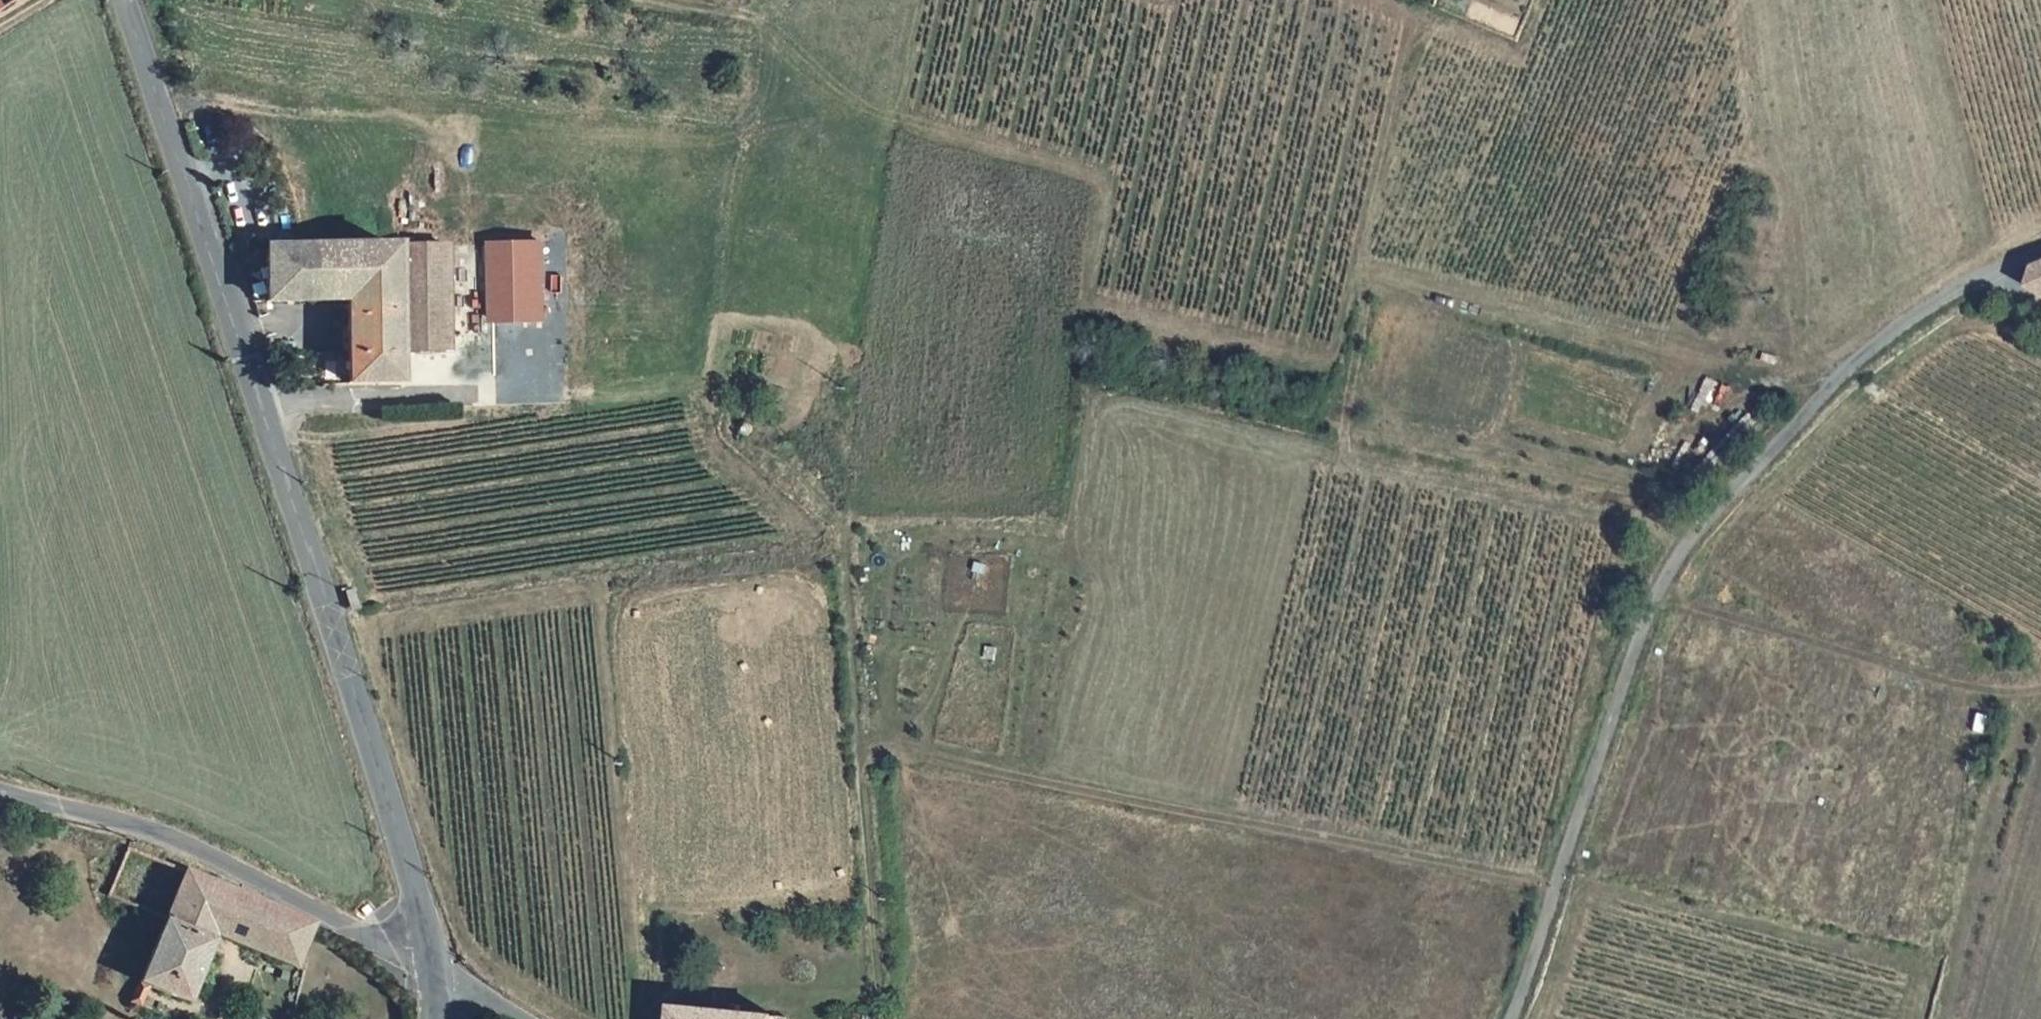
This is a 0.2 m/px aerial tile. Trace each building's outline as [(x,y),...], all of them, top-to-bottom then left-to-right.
[(355,382),(404,381),(404,350),(455,350),(455,240),(275,242),(276,303),(285,303),(355,302),(355,382)] [(488,242),(490,325),(550,323),(548,240),(488,242)] [(2035,272),(2031,276),(2031,282),(2034,287),(2037,289),(2040,291),(2040,267),(2035,272)] [(103,896),(164,922),(130,1000),(140,1004),(148,984),(184,1000),(213,932),(300,967),(304,953),(293,949),(304,919),(268,905),(123,848),(103,896)] [(664,1018),(764,1018),(765,1013),(664,1005),(664,1018)]
